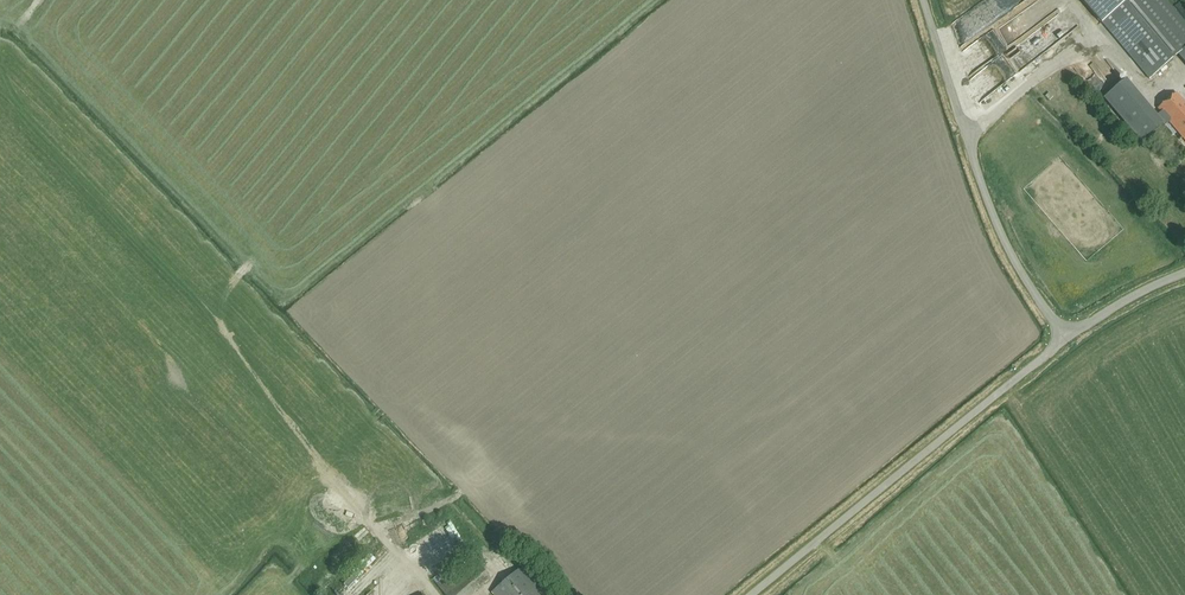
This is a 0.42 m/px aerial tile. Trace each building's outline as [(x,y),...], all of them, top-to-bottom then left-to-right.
[(1166,0),(1083,0),(1101,22),(1149,79),(1179,55),(1184,62),(1184,23),(1166,0)] [(1024,60),(1075,25),(1066,12),(1016,47),(1024,60)] [(998,26),(1007,41),(1020,33),(1012,19),(998,26)] [(1082,63),(1093,86),(1108,79),(1104,71),(1110,69),(1102,53),(1082,63)] [(1103,99),(1141,142),(1163,123),(1126,80),(1103,99)] [(975,83),(977,94),(988,92),(986,81),(975,83)] [(1176,92),(1158,108),(1184,140),(1184,103),(1176,92)] [(409,540),(401,522),(387,528),(392,540),(399,537),(402,543),(409,540)] [(453,523),(420,545),(429,559),(461,537),(453,523)] [(450,575),(445,569),(433,579),(445,594),(471,594),(490,579),(477,562),(459,576),(454,571),(450,575)] [(375,579),(363,567),(350,581),(348,579),(335,593),(336,594),(359,594),(375,579)] [(522,568),(492,593),(494,594),(544,594),(522,568)]
